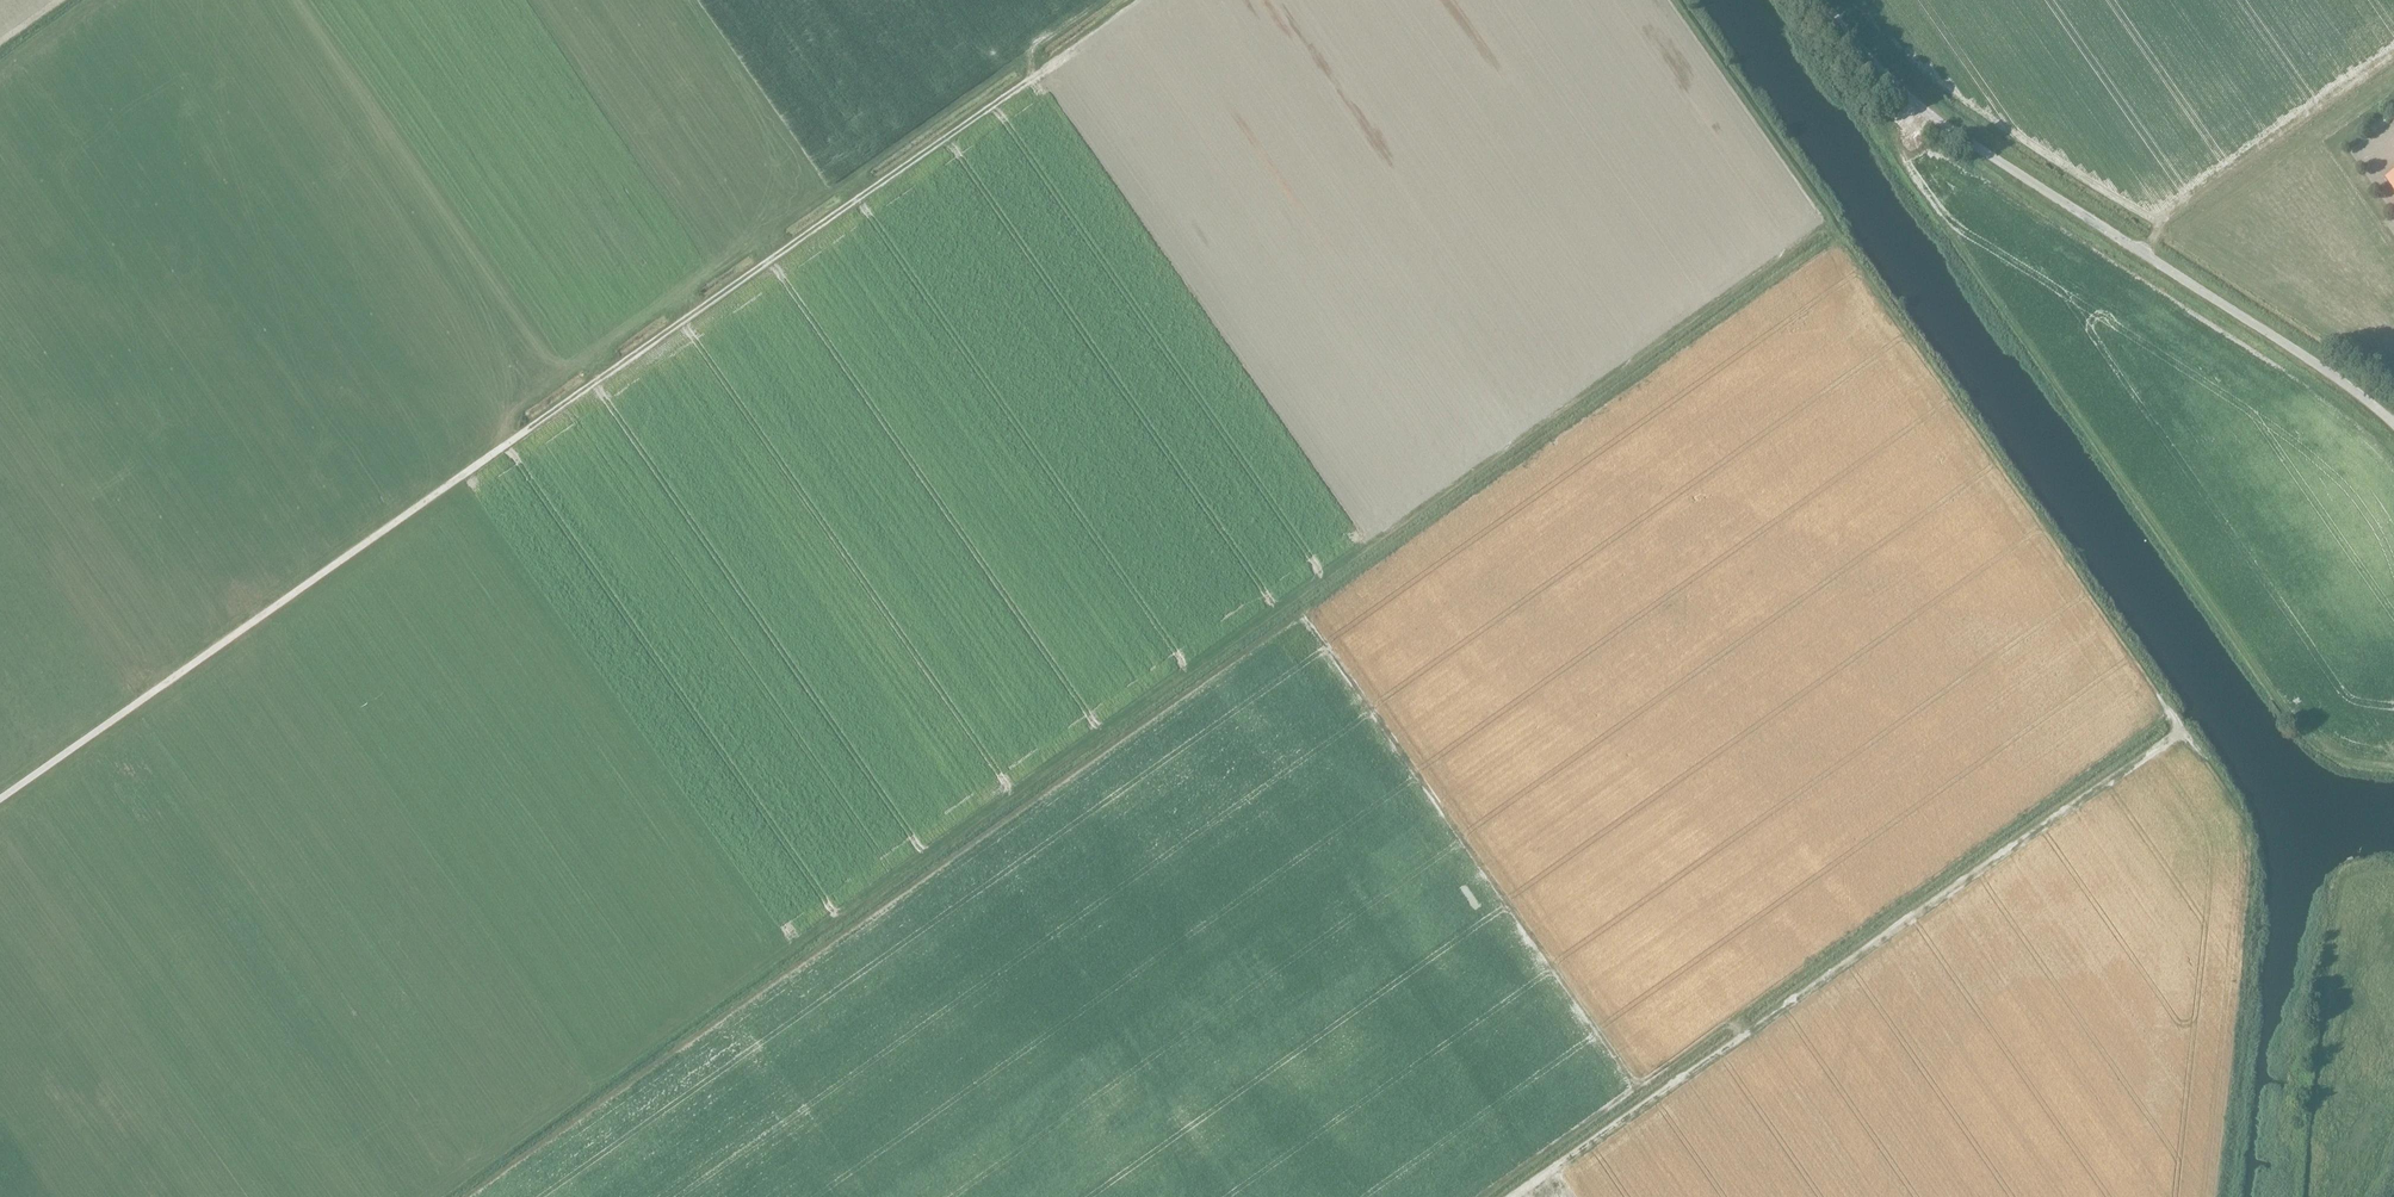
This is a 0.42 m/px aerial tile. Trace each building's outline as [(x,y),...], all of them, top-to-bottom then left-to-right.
[(2393,193),(2393,171),(2384,178),(2393,193)]
